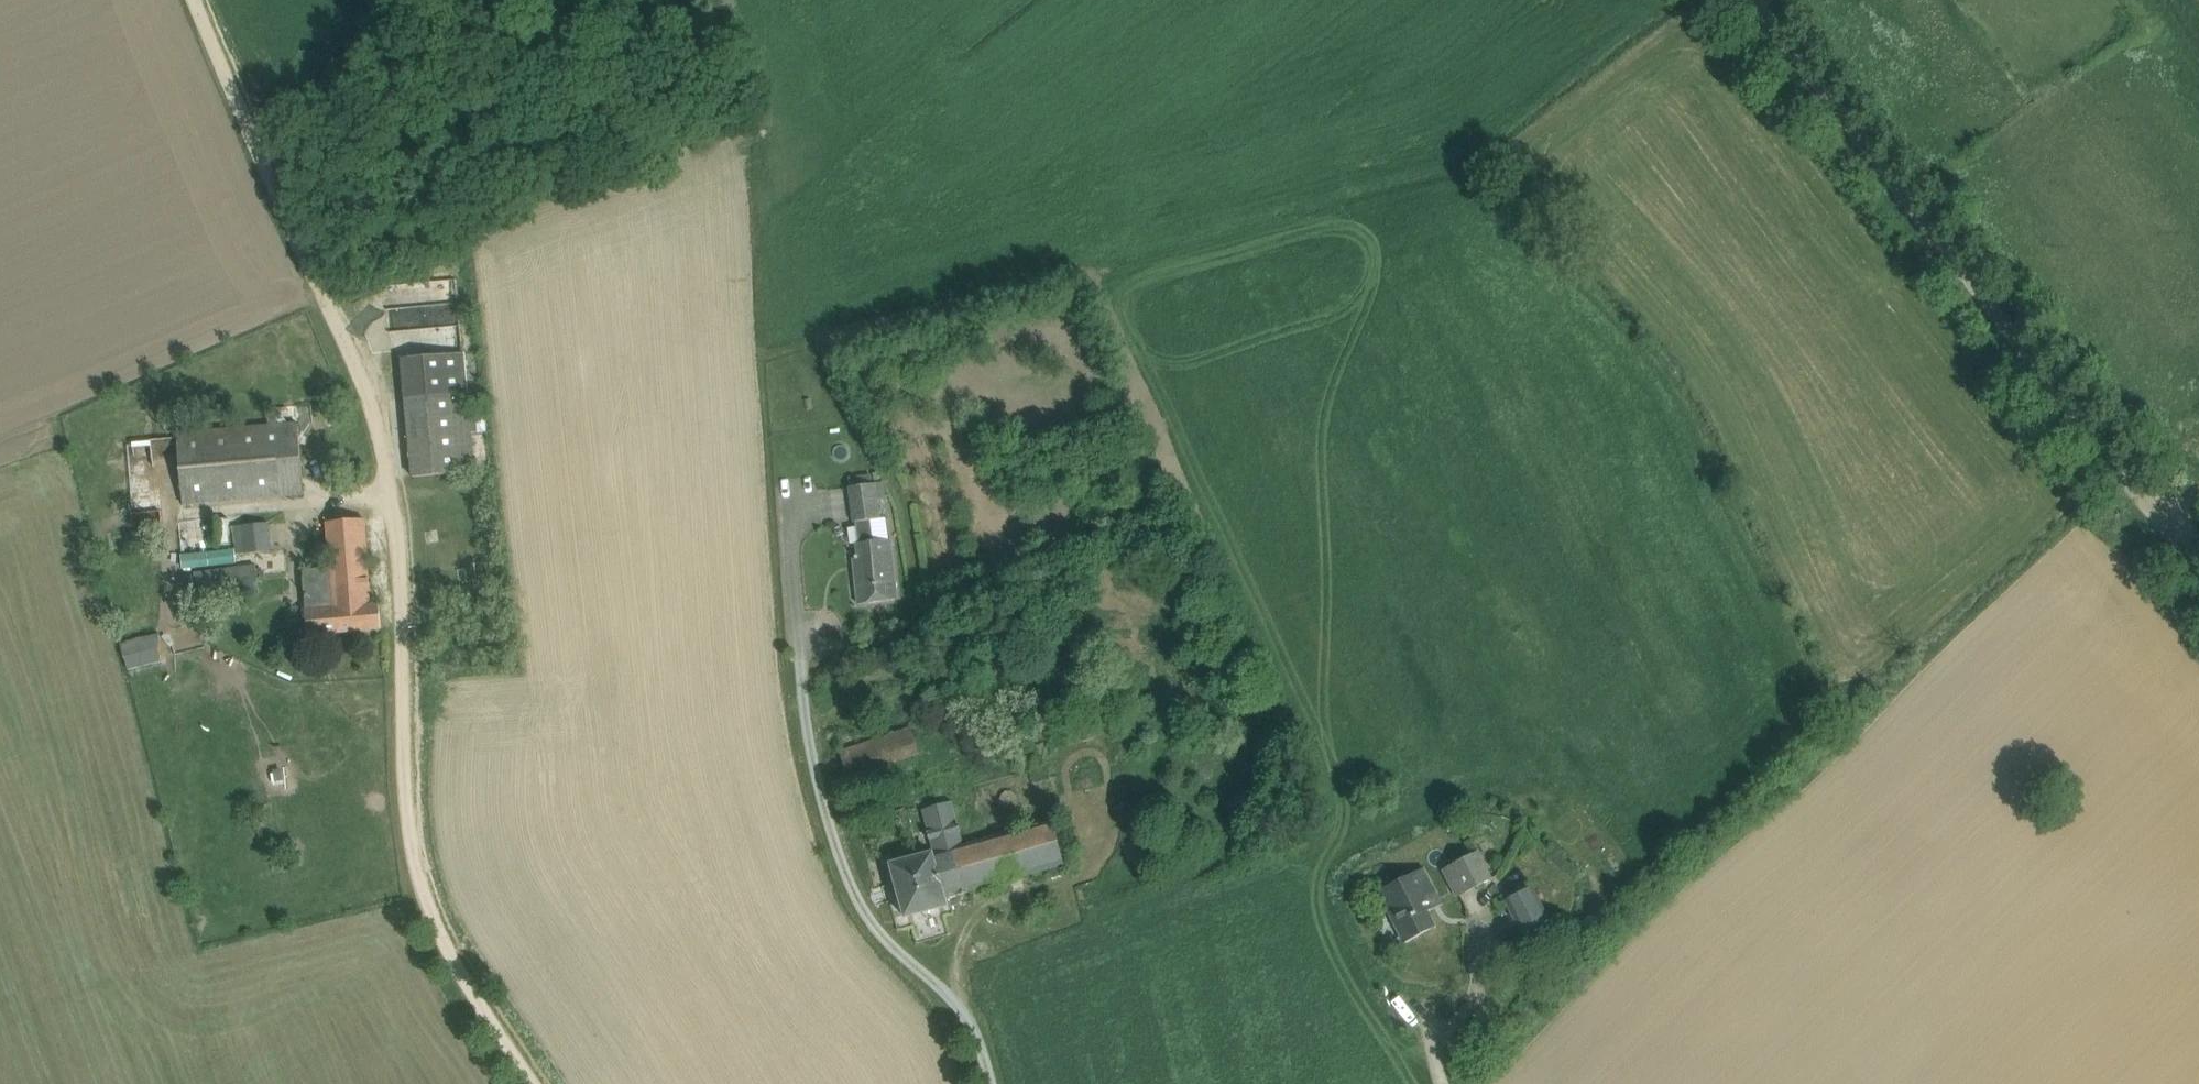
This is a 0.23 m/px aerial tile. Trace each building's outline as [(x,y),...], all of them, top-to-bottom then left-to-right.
[(475,472),(464,353),(403,358),(413,477),(475,472)] [(178,434),(185,504),(305,493),(298,423),(178,434)] [(859,604),(870,603),(898,600),(890,540),(874,542),(870,520),(881,518),(876,484),(873,484),(871,475),(850,478),(851,487),(849,487),(854,522),(857,522),(860,544),(857,544),(858,550),(855,550),(855,558),(854,559),(859,604)] [(330,568),(303,570),(309,635),(382,629),(380,604),(372,605),(365,519),(327,522),(330,568)] [(234,537),(229,538),(230,549),(235,549),(236,555),(273,552),(270,523),(233,526),(234,537)] [(234,550),(209,552),(211,567),(235,564),(234,550)] [(257,564),(195,572),(199,603),(206,602),(208,616),(221,614),(219,600),(261,594),(257,564)] [(151,652),(146,636),(120,643),(124,659),(151,652)] [(849,777),(869,770),(919,754),(910,729),(840,752),(849,777)] [(906,917),(912,915),(947,906),(945,898),(967,892),(1064,864),(1052,822),(965,847),(953,803),(923,812),(935,852),(891,864),(896,883),(892,884),(896,899),(900,897),(906,917)] [(1445,868),(1449,876),(1460,896),(1491,879),(1477,852),(1445,868)] [(1431,909),(1426,900),(1436,895),(1425,870),(1411,877),(1382,891),(1399,923),(1396,925),(1405,941),(1435,926),(1427,911),(1431,909)] [(1526,940),(1545,930),(1549,927),(1529,888),(1505,901),(1526,940)]
